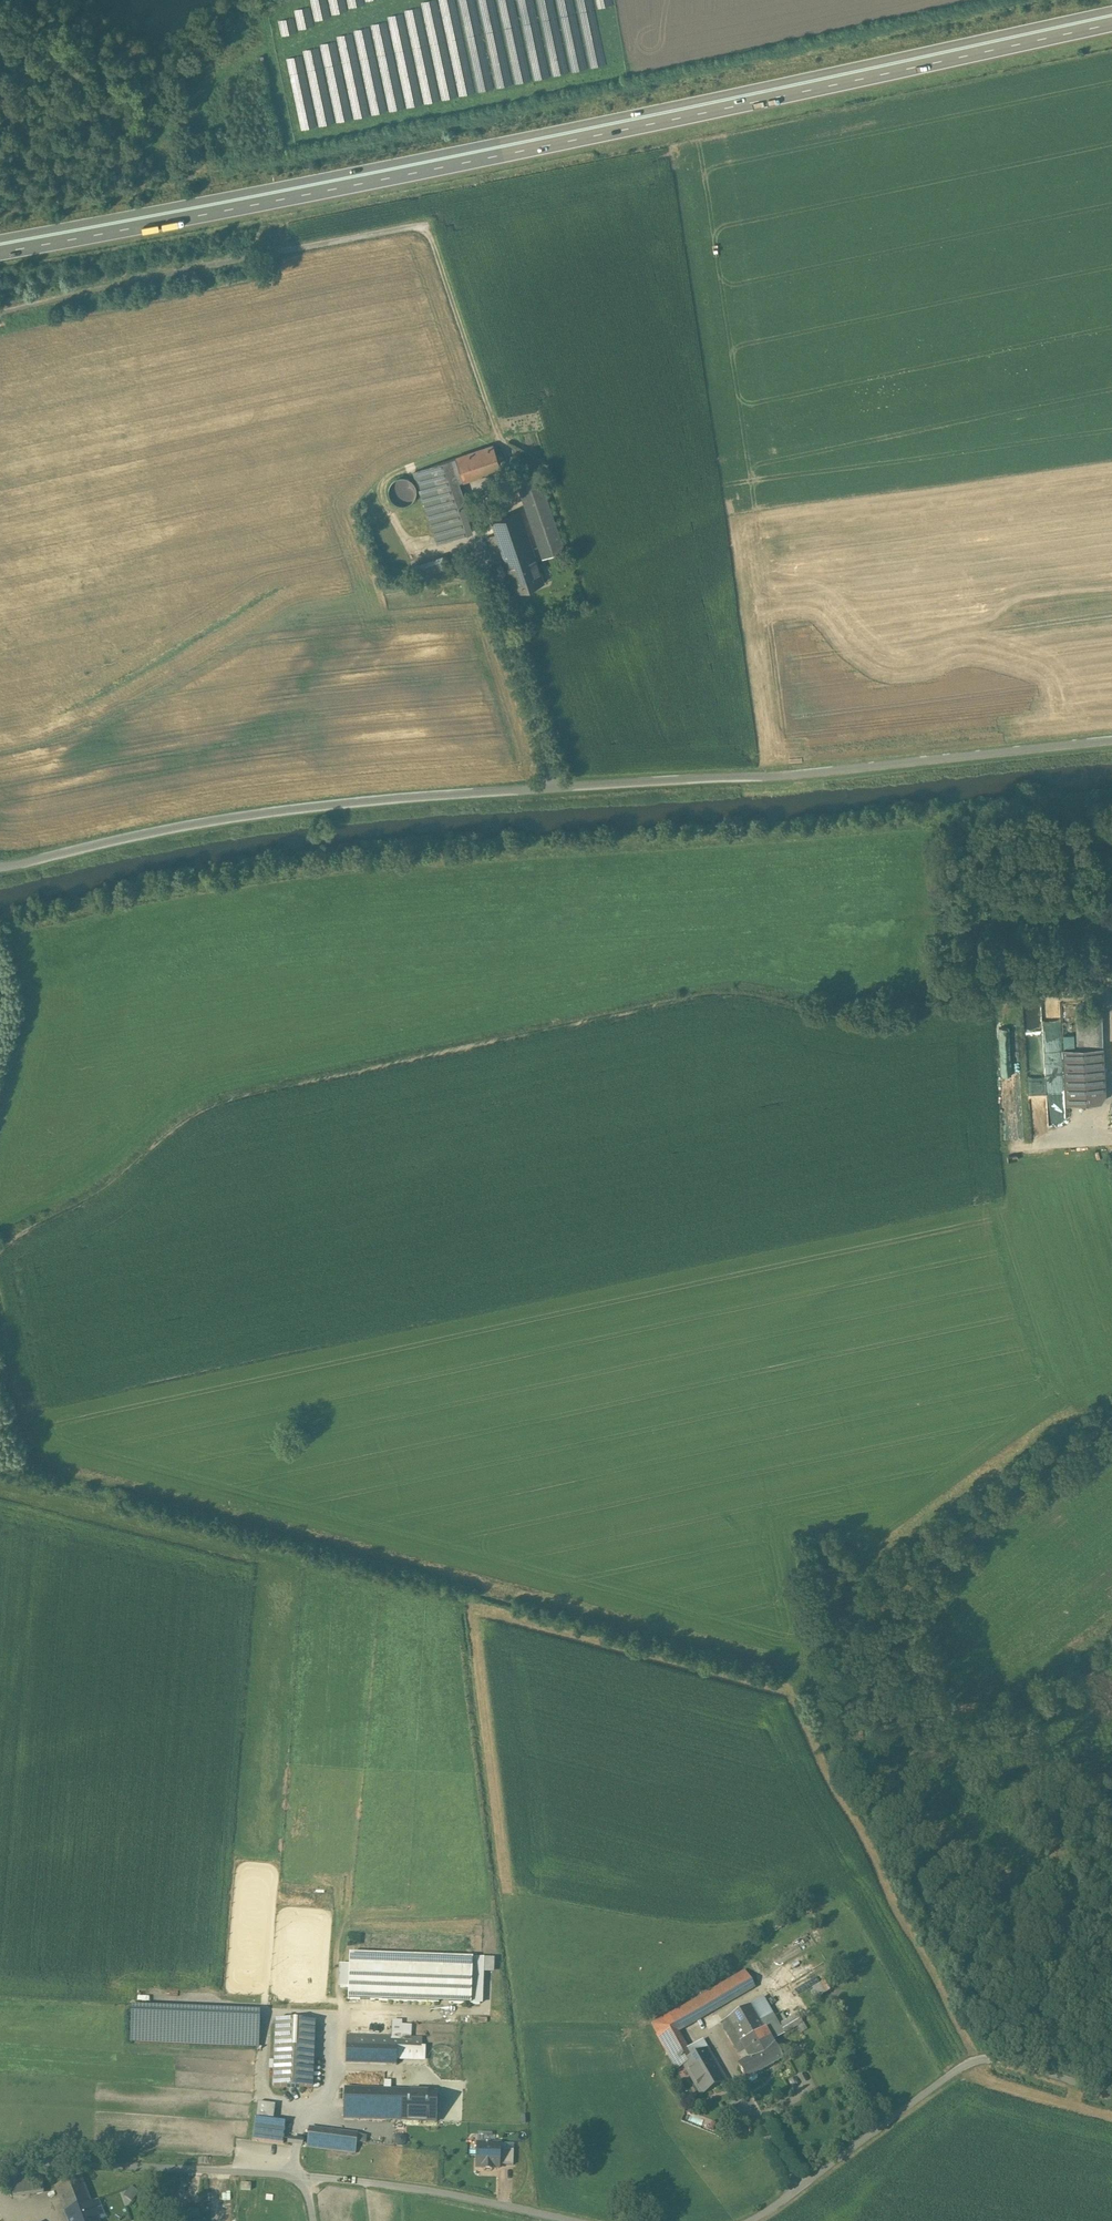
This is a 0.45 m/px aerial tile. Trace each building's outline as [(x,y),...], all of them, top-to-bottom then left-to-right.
[(493,445),(456,457),(464,481),(501,468),(493,445)] [(469,498),(464,481),(456,457),(431,466),(445,507),(461,501),(469,498)] [(518,480),(544,556),(560,550),(559,549),(561,542),(537,473),(518,480)] [(391,494),(394,499),(398,502),(403,504),(409,503),(413,499),(416,495),(417,490),(416,485),(413,481),(409,478),(404,477),(399,478),(395,480),(392,484),(391,489),(391,494)] [(447,514),(464,508),(461,501),(445,507),(447,514)] [(464,508),(447,514),(455,537),(471,532),(464,508)] [(508,568),(536,558),(520,511),(492,521),(508,568)] [(515,591),(544,582),(536,558),(508,568),(507,568),(515,591)] [(1064,1035),(1063,1006),(1044,1006),(1045,1035),(1064,1035)] [(1014,1078),(1012,1025),(1000,1026),(1003,1079),(1014,1078)] [(1099,1032),(1078,1032),(1077,1032),(1078,1048),(1063,1049),(1066,1104),(1100,1103),(1105,1094),(1103,1048),(1100,1048),(1099,1032)] [(350,1953),(348,1999),(482,2004),(484,1958),(350,1953)] [(652,2024),(677,2068),(693,2059),(677,2031),(754,1988),(745,1971),(652,2024)] [(721,2023),(744,2062),(774,2045),(772,2040),(782,2034),(762,2000),(721,2023)] [(255,2013),(137,2009),(136,2021),(136,2042),(254,2046),(255,2013)] [(393,2018),(392,2037),(411,2038),(412,2023),(402,2023),(403,2019),(393,2018)] [(315,2021),(276,2020),(273,2086),(312,2088),(315,2021)] [(392,2037),(347,2035),(346,2062),(397,2064),(397,2059),(424,2060),(424,2048),(422,2048),(422,2038),(411,2038),(392,2037)] [(744,2062),(739,2066),(747,2080),(783,2059),(774,2045),(744,2062)] [(677,2068),(675,2069),(693,2099),(725,2080),(708,2050),(693,2059),(677,2068)] [(394,2091),(345,2089),(344,2119),(393,2121),(394,2091)] [(438,2093),(394,2091),(393,2121),(436,2122),(438,2093)] [(286,2121),(256,2118),(253,2140),(284,2144),(286,2121)] [(358,2135),(310,2129),(307,2147),(355,2153),(358,2135)] [(500,2145),(477,2145),(477,2168),(483,2168),(483,2170),(492,2171),(492,2169),(499,2169),(499,2166),(500,2150),(500,2145)] [(514,2151),(500,2150),(499,2166),(513,2166),(514,2151)] [(34,2172),(6,2177),(9,2191),(37,2186),(34,2172)] [(55,2187),(68,2220),(97,2220),(80,2178),(55,2187)] [(132,2186),(126,2196),(135,2201),(141,2191),(132,2186)]
